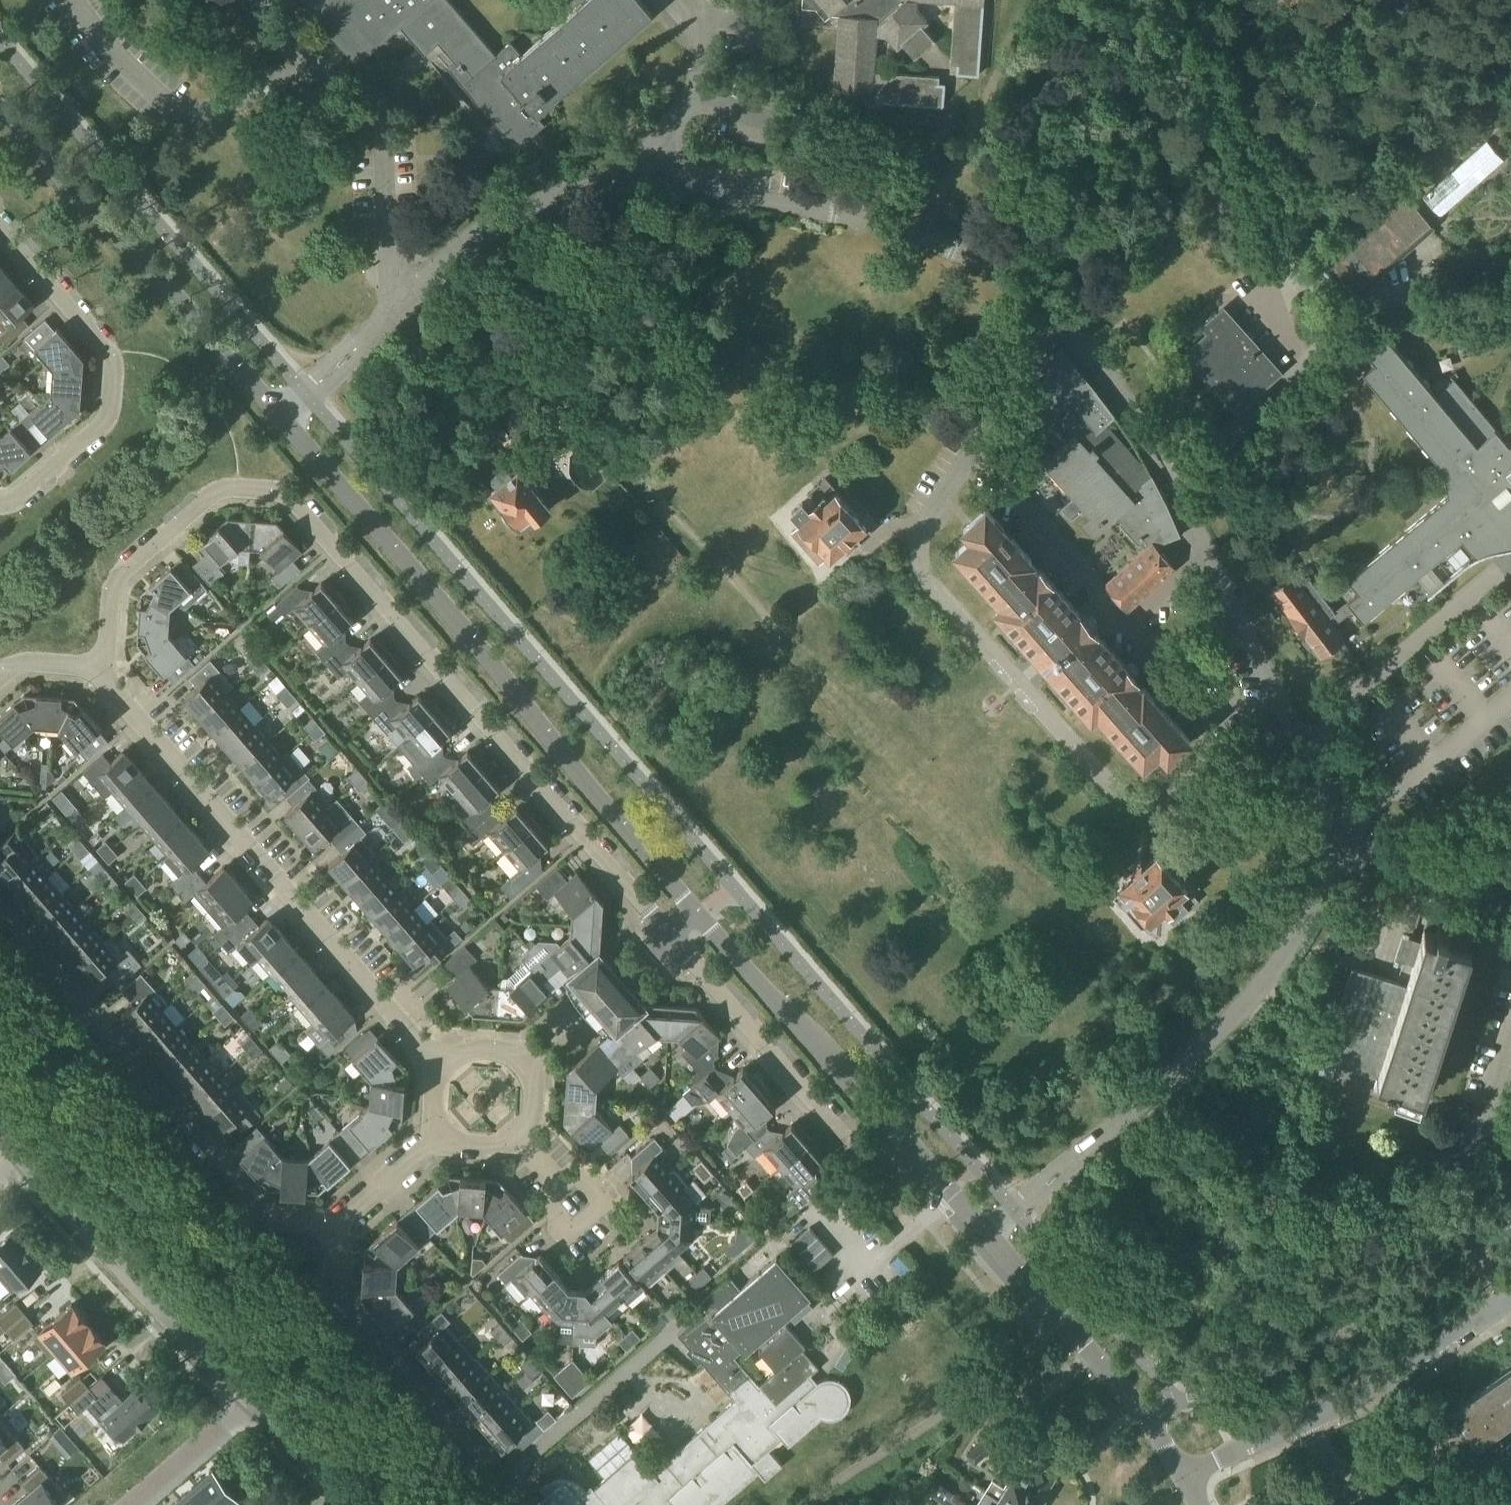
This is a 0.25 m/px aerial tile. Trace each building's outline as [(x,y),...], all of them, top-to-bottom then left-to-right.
[(357,65),(401,27),(425,55),(439,43),(456,62),(448,68),(517,148),(545,125),(537,115),(652,15),(639,0),(586,0),(522,55),(511,42),(496,55),(448,0),(301,0),(357,65)] [(802,8),(816,9),(825,20),(831,15),(839,15),(833,99),(872,102),(872,100),(943,106),(944,85),(939,85),(939,77),(874,72),(877,35),(886,36),(897,48),(902,44),(915,58),(935,41),(923,26),(928,22),(917,9),(917,0),(803,0),(802,8)] [(985,0),(922,0),(955,2),(950,68),(958,68),(958,74),(978,75),(983,4),(984,4),(985,0)] [(1501,99),(1503,102),(1494,109),(1499,116),(1509,110),(1507,107),(1510,104),(1510,92),(1501,99)] [(1423,197),(1440,216),(1504,159),(1487,140),(1423,197)] [(1398,157),(1409,150),(1406,145),(1395,152),(1398,157)] [(1377,163),(1388,159),(1385,151),(1374,155),(1377,163)] [(1354,294),(1432,225),(1398,187),(1373,210),(1320,255),(1354,294)] [(0,276),(0,304),(5,300),(16,290),(10,283),(13,281),(5,272),(0,276)] [(2,332),(0,334),(0,338),(6,345),(29,325),(21,316),(34,305),(25,295),(22,297),(16,290),(5,300),(0,304),(0,329),(2,332)] [(1237,411),(1280,372),(1223,309),(1203,327),(1208,334),(1186,353),(1237,411)] [(55,330),(46,319),(24,337),(52,369),(79,360),(76,356),(73,351),(76,349),(57,328),(55,330)] [(1340,620),(1354,609),(1363,620),(1418,575),(1422,580),(1431,590),(1427,593),(1428,594),(1431,592),(1463,565),(1473,558),(1485,553),(1497,550),(1503,549),(1508,548),(1508,547),(1507,546),(1506,546),(1506,544),(1508,542),(1509,541),(1510,539),(1510,443),(1509,445),(1491,424),(1471,400),(1455,380),(1451,376),(1450,376),(1454,380),(1439,393),(1436,395),(1386,335),(1366,352),(1376,363),(1370,367),(1371,368),(1365,374),(1444,468),(1449,496),(1350,579),(1349,579),(1359,592),(1334,611),(1340,620)] [(1096,389),(1085,376),(1072,361),(1060,348),(1059,348),(1060,349),(1042,381),(1039,379),(1020,407),(1043,433),(1044,433),(1057,448),(1040,462),(1073,498),(1061,509),(1071,521),(1083,510),(1090,518),(1083,524),(1094,537),(1117,517),(1121,521),(1119,523),(1139,546),(1141,544),(1145,548),(1106,583),(1129,609),(1174,569),(1164,558),(1166,557),(1163,554),(1162,555),(1156,549),(1164,542),(1179,536),(1180,536),(1181,536),(1167,504),(1169,503),(1169,502),(1166,503),(1152,476),(1151,476),(1106,425),(1115,417),(1116,417),(1096,389)] [(0,359),(0,371),(1,372),(10,364),(3,356),(0,359)] [(50,394),(75,407),(76,402),(78,397),(81,397),(83,371),(80,371),(79,366),(79,360),(52,369),(50,394)] [(72,411),(75,407),(50,394),(20,421),(27,429),(36,421),(49,436),(71,417),(69,415),(72,411)] [(524,416),(513,403),(498,416),(508,428),(524,416)] [(27,429),(20,421),(0,438),(0,472),(3,470),(8,468),(9,470),(31,452),(18,437),(27,429)] [(1326,438),(1347,439),(1348,426),(1327,425),(1326,438)] [(504,512),(510,519),(516,521),(523,529),(550,507),(537,491),(538,482),(529,481),(519,469),(512,474),(505,465),(493,474),(493,478),(499,485),(492,491),(504,505),(504,512)] [(803,503),(792,512),(801,524),(793,532),(803,544),(820,563),(824,559),(829,554),(829,555),(830,556),(832,554),(840,547),(844,544),(847,547),(856,540),(854,537),(853,536),(866,524),(838,492),(826,477),(814,487),(806,495),(811,501),(806,505),(805,506),(803,503)] [(1011,538),(1009,536),(1003,530),(1004,529),(986,507),(964,527),(972,536),(956,550),(965,561),(962,563),(991,596),(994,593),(1002,602),(996,608),(1006,619),(1001,623),(1025,651),(1030,647),(1057,677),(1052,681),(1076,709),(1082,704),(1091,716),(1097,710),(1105,720),(1103,722),(1131,755),(1134,752),(1143,762),(1159,748),(1167,758),(1190,738),(1162,707),(1165,704),(1165,700),(1161,695),(1157,695),(1154,698),(1144,686),(1141,688),(1133,679),(1135,677),(1134,675),(1137,672),(1137,668),(1133,664),(1129,663),(1126,666),(1040,569),(1038,571),(1030,562),(1032,560),(1012,537),(1011,538)] [(250,551),(252,520),(228,518),(198,544),(206,554),(193,566),(210,586),(224,574),(218,567),(238,550),(250,551)] [(252,520),(250,551),(261,551),(279,571),(272,577),(280,587),(300,569),(292,560),(302,552),(276,522),(252,520)] [(184,582),(171,567),(150,586),(152,588),(149,592),(145,596),(170,609),(176,603),(185,609),(207,590),(201,582),(194,574),(184,582)] [(1341,639),(1332,626),(1340,620),(1334,611),(1302,569),(1273,591),(1290,614),(1290,615),(1305,635),(1306,635),(1321,655),(1341,639)] [(293,608),(309,626),(342,598),(339,594),(336,592),(333,589),(329,587),(325,585),(321,583),(306,596),(298,586),(276,605),(275,604),(267,611),(277,622),(293,608)] [(168,634),(170,609),(145,596),(144,601),(142,606),(140,606),(138,632),(141,632),(142,637),(142,643),(168,634)] [(316,652),(325,662),(347,643),(339,633),(354,620),(353,616),(351,612),(349,608),(347,604),(345,601),(342,598),(309,626),(325,645),(316,652)] [(230,616),(239,626),(248,619),(239,608),(230,616)] [(174,683),(195,665),(168,634),(142,643),(145,647),(147,652),(145,654),(164,675),(166,673),(174,683)] [(351,675),(358,683),(366,675),(391,654),(388,650),(384,647),(381,645),(378,643),(374,641),(370,639),(355,652),(347,643),(325,662),(339,679),(348,671),(351,675)] [(254,668),(263,660),(257,653),(247,661),(254,668)] [(359,701),(373,718),(396,699),(387,690),(402,676),(401,671),(399,667),(398,663),(396,660),(393,657),(391,654),(366,675),(358,683),(367,694),(359,701)] [(191,706),(199,715),(226,692),(233,685),(211,659),(189,678),(197,687),(187,696),(193,704),(191,706)] [(263,660),(254,668),(260,675),(269,667),(263,660)] [(282,701),(291,692),(285,685),(276,693),(282,701)] [(210,723),(216,729),(240,709),(226,692),(199,715),(207,725),(210,723)] [(291,692),(282,701),(288,708),(297,700),(291,692)] [(397,728),(406,739),(440,710),(437,707),(434,704),(430,701),(427,699),(423,697),(419,695),(404,708),(396,699),(373,718),(388,735),(397,728)] [(60,728),(72,703),(67,702),(62,700),(62,697),(36,696),(36,698),(31,699),(26,699),(34,726),(60,728)] [(34,726),(26,699),(21,703),(16,705),(15,703),(0,715),(0,729),(6,736),(0,742),(0,748),(4,752),(34,726)] [(60,728),(69,738),(87,760),(108,741),(99,731),(101,729),(83,708),(80,710),(76,707),(72,703),(60,728)] [(306,709),(301,704),(292,711),(297,717),(306,709)] [(240,709),(216,729),(222,736),(219,739),(227,748),(254,725),(240,709)] [(417,780),(422,774),(444,755),(436,746),(451,733),(450,728),(449,724),(447,721),(445,717),(442,713),(440,710),(406,739),(422,757),(410,768),(410,771),(412,774),(417,780)] [(310,733),(320,725),(313,718),(304,726),(310,733)] [(244,762),(268,741),(254,725),(227,748),(235,757),(238,755),(244,762)] [(320,725),(310,733),(316,740),(326,732),(320,725)] [(247,771),(256,781),(282,757),(268,741),(244,762),(250,769),(247,771)] [(439,777),(455,795),(488,766),(486,763),(482,760),(479,757),(475,755),(472,753),(468,751),(452,765),(444,755),(422,774),(431,784),(439,777)] [(284,795),(287,798),(295,791),(304,783),(297,775),(303,769),(289,752),(282,757),(256,781),(264,790),(266,788),(273,795),(280,790),(284,795)] [(104,754),(83,772),(105,797),(112,791),(139,768),(130,759),(128,761),(121,753),(111,762),(104,754)] [(463,821),(471,830),(493,811),(485,802),(500,789),(499,785),(497,781),(496,777),(494,773),(491,769),(488,766),(455,795),(471,813),(463,821)] [(126,808),(150,787),(144,780),(147,777),(139,768),(112,791),(126,808)] [(47,769),(46,785),(52,783),(55,778),(53,772),(47,769)] [(354,784),(363,776),(357,769),(348,777),(354,784)] [(363,776),(354,784),(360,791),(370,783),(363,776)] [(291,822),(300,831),(326,808),(331,804),(309,779),(304,783),(295,791),(287,798),(294,806),(287,812),(294,820),(291,822)] [(150,787),(126,808),(140,824),(167,801),(159,791),(156,793),(150,787)] [(359,824),(338,799),(331,804),(326,808),(300,831),(308,841),(310,838),(317,846),(328,837),(335,845),(359,824)] [(154,840),(178,819),(172,812),(175,810),(167,801),(140,824),(154,840)] [(45,818),(54,810),(48,802),(38,810),(45,818)] [(74,824),(84,815),(77,808),(68,816),(74,824)] [(488,833),(504,851),(537,822),(534,819),(531,816),(528,814),(524,811),(520,809),(516,808),(501,821),(493,811),(471,830),(465,836),(473,845),(488,833)] [(84,815),(74,824),(80,831),(90,823),(84,815)] [(184,826),(178,819),(154,840),(168,856),(195,833),(187,824),(184,826)] [(398,835),(407,826),(401,819),(392,827),(398,835)] [(501,886),(512,898),(544,870),(534,858),(549,845),(548,841),(546,837),(544,833),(542,829),(540,826),(537,822),(504,851),(520,869),(501,886)] [(335,872),(344,882),(370,859),(370,858),(376,854),(361,837),(367,832),(359,824),(335,845),(342,853),(331,863),(338,870),(335,872)] [(407,826),(398,835),(404,842),(414,833),(407,826)] [(5,883),(32,860),(38,855),(16,829),(0,843),(0,877),(5,883)] [(98,832),(88,840),(93,845),(103,837),(98,832)] [(168,856),(163,860),(164,860),(178,877),(169,884),(177,893),(199,874),(192,866),(207,853),(201,845),(203,843),(195,833),(168,856)] [(74,852),(84,844),(78,837),(68,845),(74,852)] [(103,856),(112,848),(106,841),(96,849),(103,856)] [(84,844),(74,852),(81,859),(90,851),(84,844)] [(112,848),(103,856),(109,863),(118,855),(112,848)] [(426,867),(436,859),(430,852),(420,860),(426,867)] [(1173,924),(1189,910),(1180,901),(1191,891),(1158,855),(1145,866),(1141,862),(1133,870),(1136,874),(1126,883),(1120,889),(1113,895),(1142,928),(1151,919),(1161,910),(1173,924)] [(360,896),(384,875),(370,859),(344,882),(352,891),(354,889),(360,896)] [(436,859),(426,867),(433,874),(442,866),(436,859)] [(16,890),(22,897),(46,876),(32,860),(5,883),(14,893),(16,890)] [(571,925),(602,928),(604,903),(578,873),(568,882),(556,868),(536,886),(548,899),(555,894),(572,914),(571,925)] [(46,876),(22,897),(28,904),(27,905),(26,906),(34,916),(61,893),(69,885),(55,869),(46,876)] [(103,885),(112,876),(106,869),(97,877),(103,885)] [(208,911),(239,884),(231,874),(228,877),(222,869),(206,882),(199,874),(177,893),(185,902),(193,894),(208,911)] [(131,889),(140,881),(134,874),(125,882),(131,889)] [(384,875),(360,896),(366,903),(364,905),(372,915),(399,891),(384,875)] [(445,889),(449,893),(450,891),(458,884),(450,875),(440,883),(445,889)] [(112,876),(103,885),(109,892),(118,884),(112,876)] [(140,881),(131,889),(137,896),(146,888),(140,881)] [(221,944),(252,917),(245,909),(251,903),(245,896),(247,893),(239,884),(208,911),(222,927),(213,935),(221,944)] [(455,900),(464,892),(458,884),(450,891),(449,893),(455,900)] [(388,928),(412,907),(399,891),(372,915),(380,924),(383,922),(388,928)] [(464,892),(455,900),(461,907),(470,899),(464,892)] [(51,930),(75,909),(61,893),(34,916),(42,925),(45,923),(51,930)] [(131,917),(140,909),(134,902),(125,910),(131,917)] [(412,907),(388,928),(395,935),(392,938),(400,947),(431,920),(431,919),(426,923),(412,907)] [(62,948),(89,925),(75,909),(51,930),(56,937),(54,939),(62,948)] [(140,909),(131,917),(137,924),(147,916),(140,909)] [(252,962),(283,935),(275,925),(272,927),(266,920),(259,925),(252,917),(221,944),(229,953),(238,945),(252,962)] [(431,920),(400,947),(408,957),(411,954),(418,962),(433,949),(440,957),(462,938),(455,929),(446,937),(431,920)] [(467,921),(461,926),(466,932),(472,927),(467,921)] [(89,925),(62,948),(70,958),(73,956),(79,962),(103,941),(102,941),(89,925)] [(562,968),(570,977),(583,966),(600,951),(602,928),(571,925),(570,937),(561,945),(557,942),(540,941),(530,949),(535,956),(552,976),(562,968)] [(1332,1077),(1337,1064),(1378,1078),(1374,1090),(1387,1095),(1390,1086),(1395,1087),(1396,1084),(1423,1092),(1471,945),(1445,936),(1447,930),(1437,927),(1435,933),(1424,929),(1406,985),(1351,968),(1321,1059),(1323,1059),(1319,1073),(1332,1077)] [(181,947),(191,939),(184,931),(175,939),(181,947)] [(270,974),(295,953),(289,946),(291,944),(283,935),(252,962),(257,958),(270,974)] [(107,968),(120,983),(141,965),(128,950),(122,955),(107,937),(102,941),(103,941),(79,962),(85,969),(82,972),(91,982),(107,968)] [(497,1018),(499,987),(488,986),(471,966),(477,960),(465,946),(445,963),(457,977),(447,986),(473,1016),(497,1018)] [(552,976),(535,956),(530,949),(520,958),(525,963),(508,978),(502,977),(501,987),(499,987),(497,1018),(522,1019),(552,994),(543,984),(552,976)] [(594,1005),(624,979),(600,952),(600,951),(583,966),(570,977),(578,986),(594,1005)] [(285,990),(311,967),(303,958),(301,960),(295,953),(270,974),(285,990)] [(299,1007),(323,986),(317,979),(320,977),(311,967),(285,990),(299,1007)] [(191,986),(200,978),(194,971),(184,979),(191,986)] [(132,1024),(138,1031),(163,1010),(169,1005),(141,972),(121,990),(134,1005),(121,1016),(130,1027),(132,1024)] [(219,990),(228,982),(222,975),(213,983),(219,990)] [(200,978),(191,986),(205,1002),(214,994),(200,978)] [(624,979),(594,1005),(616,1031),(630,1019),(647,1005),(646,1005),(634,991),(624,979)] [(228,982),(219,990),(225,997),(234,989),(228,982)] [(323,986),(299,1007),(313,1023),(340,1000),(332,990),(329,993),(323,986)] [(305,1030),(328,1056),(354,1034),(346,1025),(352,1019),(345,1012),(348,1009),(340,1000),(313,1023),(305,1030)] [(219,1019),(228,1010),(222,1003),(213,1011),(219,1019)] [(668,1037),(670,1006),(647,1005),(630,1019),(616,1031),(625,1040),(615,1048),(633,1069),(643,1060),(637,1054),(657,1036),(668,1037)] [(696,1082),(692,1086),(693,1087),(715,1068),(713,1065),(714,1064),(713,1061),(719,1056),(711,1047),(721,1038),(695,1008),(670,1006),(668,1037),(680,1038),(688,1047),(681,1053),(697,1072),(692,1077),(696,1082)] [(247,1023),(257,1015),(250,1008),(241,1016),(247,1023)] [(150,1050),(177,1027),(163,1010),(138,1031),(144,1038),(142,1040),(150,1050)] [(228,1010),(219,1019),(225,1026),(235,1018),(228,1010)] [(257,1015),(247,1023),(253,1030),(263,1022),(257,1015)] [(177,1027),(150,1050),(158,1059),(161,1057),(167,1064),(191,1043),(177,1027)] [(372,1081),(401,1072),(398,1067),(396,1062),(398,1061),(378,1037),(373,1041),(365,1032),(345,1050),(372,1081)] [(247,1051),(257,1043),(251,1036),(241,1044),(247,1051)] [(275,1055),(285,1047),(279,1040),(269,1048),(275,1055)] [(178,1082),(205,1059),(191,1043),(167,1064),(173,1071),(170,1073),(178,1082)] [(257,1043),(247,1051),(254,1058),(263,1050),(257,1043)] [(285,1047),(275,1055),(282,1063),(291,1054),(285,1047)] [(633,1069),(615,1048),(606,1056),(598,1047),(568,1072),(566,1097),(597,1099),(597,1087),(617,1070),(623,1077),(633,1069)] [(195,1096),(219,1075),(205,1059),(178,1082),(187,1092),(189,1089),(195,1096)] [(651,1068),(641,1077),(650,1087),(660,1078),(651,1068)] [(692,1086),(683,1094),(684,1095),(692,1103),(692,1104),(706,1102),(711,1097),(715,1094),(731,1112),(764,1084),(762,1082),(760,1080),(758,1078),(756,1077),(754,1075),(752,1074),(750,1072),(748,1071),(745,1070),(743,1069),(728,1082),(715,1068),(693,1087),(692,1086)] [(370,1104),(398,1118),(399,1113),(401,1108),(403,1108),(405,1082),(402,1082),(402,1077),(401,1072),(372,1081),(370,1104)] [(219,1075),(195,1096),(201,1103),(198,1105),(207,1115),(238,1088),(237,1087),(233,1091),(219,1075)] [(283,1092),(292,1084),(286,1076),(276,1085),(283,1092)] [(729,1146),(722,1152),(731,1162),(737,1156),(746,1148),(768,1129),(760,1120),(775,1107),(775,1104),(774,1102),(773,1099),(772,1097),(771,1094),(770,1092),(768,1090),(767,1088),(765,1086),(764,1084),(731,1112),(741,1124),(735,1129),(727,1145),(729,1146)] [(234,1121),(242,1130),(261,1114),(238,1088),(207,1115),(215,1124),(217,1122),(224,1130),(234,1121)] [(596,1111),(597,1099),(566,1097),(564,1121),(590,1151),(600,1143),(608,1152),(628,1134),(620,1125),(613,1131),(596,1111)] [(394,1122),(398,1118),(370,1104),(339,1132),(357,1152),(366,1144),(370,1148),(393,1128),(391,1126),(394,1122)] [(763,1150),(779,1169),(813,1140),(810,1137),(806,1134),(803,1131),(799,1129),(796,1127),(792,1125),(777,1138),(768,1129),(746,1148),(755,1158),(763,1150)] [(284,1157),(281,1153),(257,1126),(237,1143),(245,1153),(240,1157),(260,1180),(262,1178),(267,1181),(271,1185),(284,1157)] [(347,1160),(357,1152),(339,1132),(307,1159),(317,1188),(322,1185),(326,1182),(328,1185),(351,1165),(347,1160)] [(644,1194),(669,1173),(655,1156),(664,1148),(655,1138),(631,1159),(639,1169),(629,1177),(644,1194)] [(787,1195),(800,1209),(822,1190),(809,1176),(824,1163),(823,1159),(822,1155),(820,1151),(818,1147),(815,1143),(813,1140),(779,1169),(795,1187),(787,1195)] [(317,1188),(307,1159),(284,1157),(271,1185),(276,1186),(281,1187),(281,1190),(307,1192),(307,1189),(312,1188),(317,1188)] [(698,1176),(708,1168),(702,1161),(692,1169),(698,1176)] [(708,1168),(698,1176),(705,1183),(714,1175),(708,1168)] [(655,1201),(661,1208),(683,1189),(687,1185),(688,1185),(674,1169),(669,1173),(644,1194),(652,1204),(655,1201)] [(483,1211),(496,1184),(491,1183),(486,1181),(486,1179),(461,1177),(460,1180),(455,1180),(450,1181),(460,1210),(483,1211)] [(664,1212),(663,1219),(694,1222),(710,1223),(711,1208),(695,1207),(696,1203),(706,1194),(694,1180),(688,1185),(687,1185),(683,1189),(661,1208),(664,1212)] [(428,1237),(460,1210),(450,1181),(445,1184),(441,1186),(439,1184),(416,1204),(420,1209),(410,1217),(428,1237)] [(483,1211),(486,1215),(510,1243),(531,1226),(522,1216),(527,1212),(507,1189),(505,1191),(500,1188),(496,1184),(483,1211)] [(397,1264),(428,1237),(410,1217),(401,1225),(397,1220),(374,1240),(376,1242),(373,1246),(369,1250),(397,1264)] [(693,1240),(694,1222),(663,1219),(663,1227),(659,1230),(679,1253),(693,1240)] [(764,1232),(761,1229),(738,1227),(737,1240),(744,1249),(747,1247),(764,1232)] [(833,1254),(810,1227),(791,1243),(814,1270),(833,1254)] [(683,1257),(679,1253),(659,1230),(653,1236),(650,1234),(641,1242),(666,1271),(683,1257)] [(0,1241),(0,1262),(2,1265),(0,1267),(0,1277),(12,1291),(40,1267),(10,1233),(0,1241)] [(650,1286),(666,1271),(641,1242),(631,1250),(634,1253),(626,1259),(650,1286)] [(395,1287),(397,1264),(369,1250),(368,1256),(367,1261),(364,1260),(362,1286),(365,1286),(366,1291),(366,1297),(395,1287)] [(525,1297),(530,1293),(555,1271),(540,1254),(530,1263),(522,1253),(498,1274),(507,1284),(511,1280),(525,1297)] [(471,1273),(473,1275),(487,1263),(482,1258),(473,1257),(471,1273)] [(821,1416),(829,1419),(837,1418),(844,1414),(849,1408),(851,1400),(850,1392),(849,1389),(848,1387),(846,1385),(844,1383),(842,1381),(840,1380),(838,1379),(835,1378),(833,1377),(830,1377),(827,1378),(825,1378),(822,1379),(820,1380),(817,1382),(815,1384),(813,1386),(807,1379),(811,1375),(811,1374),(818,1368),(802,1350),(805,1347),(788,1327),(758,1352),(775,1372),(758,1386),(734,1357),(742,1350),(743,1350),(746,1353),(811,1297),(777,1257),(740,1288),(730,1277),(701,1301),(707,1308),(678,1334),(736,1400),(722,1412),(720,1414),(654,1472),(637,1453),(637,1452),(636,1450),(635,1450),(620,1433),(590,1459),(601,1472),(606,1478),(612,1485),(600,1495),(603,1499),(596,1504),(585,1491),(585,1490),(579,1485),(571,1481),(563,1480),(555,1480),(551,1482),(547,1483),(544,1485),(541,1488),(540,1488),(546,1495),(535,1504),(718,1504),(757,1470),(764,1478),(781,1463),(768,1448),(781,1436),(788,1445),(821,1416)] [(283,1261),(282,1273),(294,1274),(295,1262),(283,1261)] [(602,1275),(624,1300),(628,1304),(645,1290),(622,1263),(614,1269),(612,1267),(602,1275)] [(697,1274),(705,1283),(712,1277),(704,1268),(697,1274)] [(544,1309),(566,1290),(560,1283),(563,1281),(555,1271),(530,1293),(544,1309)] [(698,1289),(705,1283),(697,1274),(690,1280),(698,1289)] [(595,1286),(589,1292),(608,1314),(624,1300),(602,1275),(593,1283),(595,1286)] [(395,1287),(366,1297),(369,1301),(371,1306),(369,1308),(389,1331),(394,1327),(402,1337),(423,1319),(395,1287)] [(557,1341),(573,1342),(574,1342),(574,1332),(575,1325),(577,1294),(569,1293),(566,1290),(544,1309),(556,1323),(558,1323),(557,1341)] [(574,1342),(573,1342),(573,1344),(596,1346),(597,1334),(613,1319),(608,1314),(589,1292),(585,1294),(577,1294),(575,1325),(574,1332),(574,1342)] [(0,1316),(0,1333),(6,1328),(25,1312),(17,1302),(0,1316)] [(72,1303),(33,1336),(51,1356),(54,1353),(54,1352),(88,1322),(87,1321),(87,1320),(74,1305),(74,1306),(72,1303)] [(673,1318),(681,1312),(672,1303),(665,1309),(673,1318)] [(666,1324),(673,1318),(665,1309),(658,1315),(659,1316),(666,1324)] [(431,1367),(461,1341),(446,1325),(450,1321),(442,1311),(418,1332),(426,1341),(416,1350),(431,1367)] [(25,1312),(6,1328),(15,1338),(34,1322),(25,1312)] [(654,1335),(666,1324),(659,1316),(647,1327),(654,1335)] [(517,1333),(526,1324),(520,1317),(510,1326),(517,1333)] [(88,1322),(54,1352),(54,1353),(70,1371),(104,1341),(102,1339),(103,1339),(90,1324),(89,1324),(88,1322)] [(497,1338),(507,1330),(500,1323),(491,1331),(497,1338)] [(526,1324),(517,1333),(523,1340),(532,1332),(526,1324)] [(626,1335),(634,1344),(641,1338),(633,1329),(626,1335)] [(507,1330),(497,1338),(503,1346),(513,1337),(507,1330)] [(627,1351),(634,1344),(626,1335),(619,1341),(627,1351)] [(448,1381),(470,1362),(475,1358),(461,1341),(431,1367),(439,1376),(442,1374),(448,1381)] [(526,1371),(535,1363),(529,1356),(519,1364),(526,1371)] [(459,1399),(484,1378),(490,1373),(476,1357),(475,1358),(470,1362),(448,1381),(454,1388),(451,1390),(459,1399)] [(554,1375),(573,1397),(572,1359),(554,1375)] [(572,1359),(573,1397),(591,1381),(572,1359)] [(535,1363),(526,1371),(532,1378),(541,1370),(535,1363)] [(476,1413),(498,1394),(504,1389),(490,1373),(484,1378),(459,1399),(467,1409),(470,1407),(476,1413)] [(1456,1412),(1453,1408),(1462,1402),(1461,1401),(1451,1408),(1477,1445),(1478,1445),(1474,1439),(1488,1430),(1491,1433),(1506,1422),(1504,1419),(1510,1414),(1510,1374),(1456,1412)] [(81,1376),(61,1392),(70,1403),(89,1386),(81,1376)] [(98,1397),(87,1406),(117,1441),(137,1424),(137,1425),(147,1416),(159,1405),(153,1399),(156,1397),(148,1388),(146,1390),(141,1384),(124,1399),(111,1384),(97,1395),(98,1397)] [(89,1386),(70,1403),(79,1413),(87,1406),(98,1397),(97,1395),(89,1386)] [(488,1432),(513,1411),(518,1406),(504,1389),(498,1394),(476,1413),(482,1420),(479,1423),(488,1432)] [(518,1406),(513,1411),(488,1432),(502,1449),(512,1441),(520,1450),(544,1430),(536,1420),(533,1422),(518,1406)] [(586,1432),(599,1420),(593,1414),(581,1425),(586,1432)] [(5,1463),(24,1446),(14,1434),(12,1436),(0,1421),(0,1457),(5,1463)] [(61,1428),(50,1436),(55,1443),(66,1434),(61,1428)] [(975,1464),(998,1445),(990,1434),(966,1454),(975,1464)] [(15,1504),(57,1504),(68,1496),(41,1465),(22,1482),(30,1492),(15,1504)] [(985,1490),(1000,1500),(1008,1504),(1037,1504),(1055,1478),(1040,1468),(1030,1484),(1015,1475),(1013,1478),(1009,1476),(1004,1485),(992,1478),(985,1490)] [(194,1485),(211,1504),(244,1504),(213,1469),(194,1485)] [(1477,1482),(1480,1472),(1470,1469),(1468,1479),(1477,1482)] [(178,1499),(179,1501),(180,1500),(184,1504),(211,1504),(194,1485),(178,1499)] [(945,1504),(967,1504),(961,1502),(960,1503),(951,1498),(935,1487),(930,1494),(945,1504)] [(1000,1500),(985,1490),(975,1504),(1008,1504),(1000,1500)]
